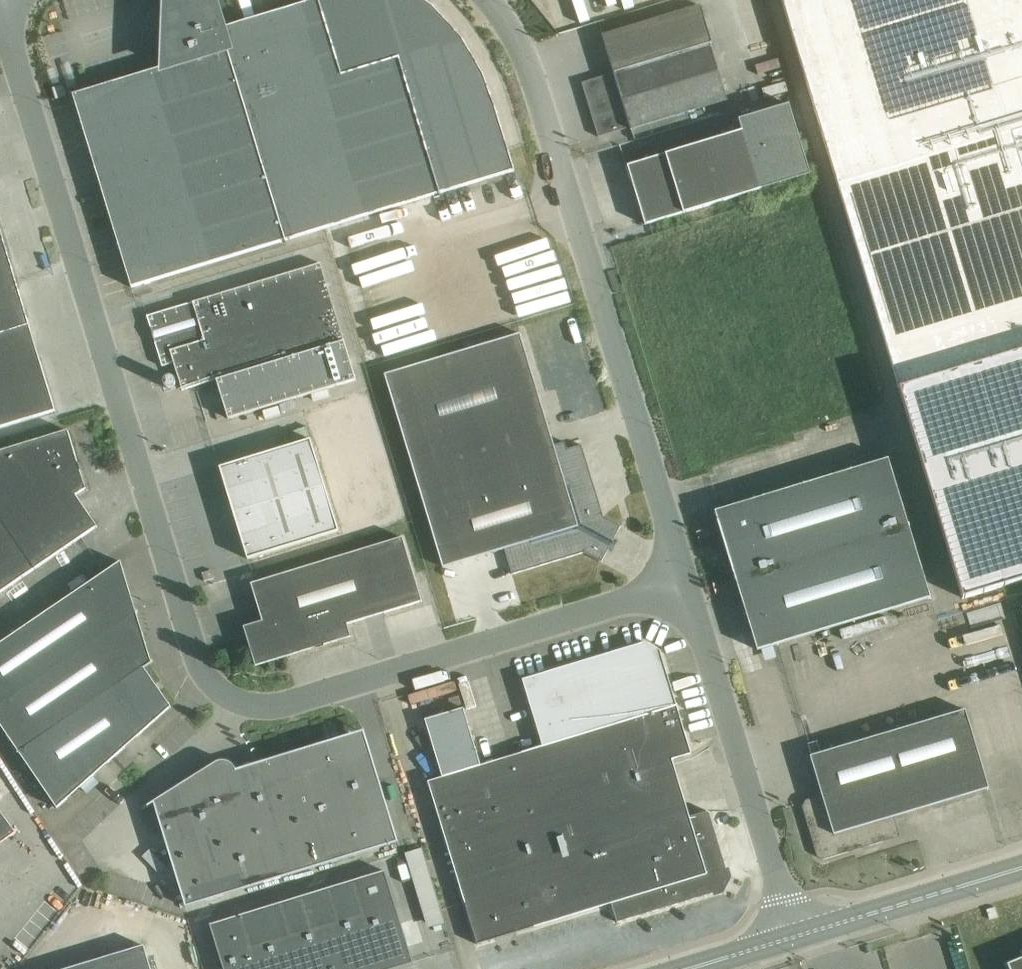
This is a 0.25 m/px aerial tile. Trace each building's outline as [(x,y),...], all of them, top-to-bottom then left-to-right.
[(73,94),(101,185),(132,287),(199,266),(334,225),(513,170),(510,158),(504,137),(498,117),(490,93),(483,74),(472,56),(462,39),(449,24),(433,6),(424,0),(314,0),(223,29),(214,0),(167,0),(164,66),(73,94)] [(838,185),(964,597),(1021,580),(1021,0),(783,0),(838,185)] [(631,128),(727,99),(711,42),(712,42),(701,4),(602,34),(614,72),(582,82),(599,135),(630,126),(631,128)] [(762,188),(810,173),(789,103),(741,118),(744,129),(628,165),(646,224),(762,188)] [(56,410),(0,227),(0,427),(56,410)] [(321,262),(147,315),(163,366),(174,362),(183,389),(217,379),(229,418),(356,379),(321,262)] [(602,561),(621,525),(604,516),(582,444),(567,448),(565,441),(554,444),(521,332),(385,373),(443,567),(505,548),(512,573),(584,552),(602,561)] [(78,497),(76,494),(86,488),(68,430),(0,450),(0,592),(98,526),(78,497)] [(220,466),(248,558),(339,530),(311,438),(220,466)] [(715,510),(722,531),(758,649),(931,596),(888,457),(715,510)] [(422,601),(417,582),(403,536),(251,583),(263,620),(244,626),(256,665),(351,636),(347,623),(422,601)] [(152,660),(121,561),(0,643),(0,723),(57,807),(171,706),(145,667),(154,661),(153,660),(152,660)] [(443,776),(428,781),(478,943),(612,902),(617,921),(713,892),(712,889),(720,887),(722,886),(726,879),(726,876),(723,868),(726,868),(709,810),(651,828),(634,770),(692,753),(660,649),(645,641),(523,679),(543,745),(480,765),(463,707),(425,719),(443,776)] [(816,796),(806,799),(803,805),(817,856),(824,859),(901,836),(894,815),(989,787),(966,709),(821,752),(817,740),(808,743),(811,755),(810,755),(823,798),(818,800),(816,796)] [(417,718),(407,722),(412,737),(422,734),(417,718)] [(260,762),(236,769),(235,766),(233,764),(231,762),(228,760),(224,760),(222,760),(219,760),(217,761),(144,807),(144,808),(154,802),(185,906),(399,841),(380,780),(368,784),(353,733),(260,761),(260,762)] [(16,832),(0,809),(0,844),(16,832)] [(420,907),(435,903),(421,847),(405,851),(420,907)] [(413,961),(385,870),(211,924),(224,968),(391,968),(413,962),(413,961)] [(144,945),(65,968),(151,968),(144,945)] [(1008,963),(1010,968),(1021,968),(1021,957),(1008,963)]
